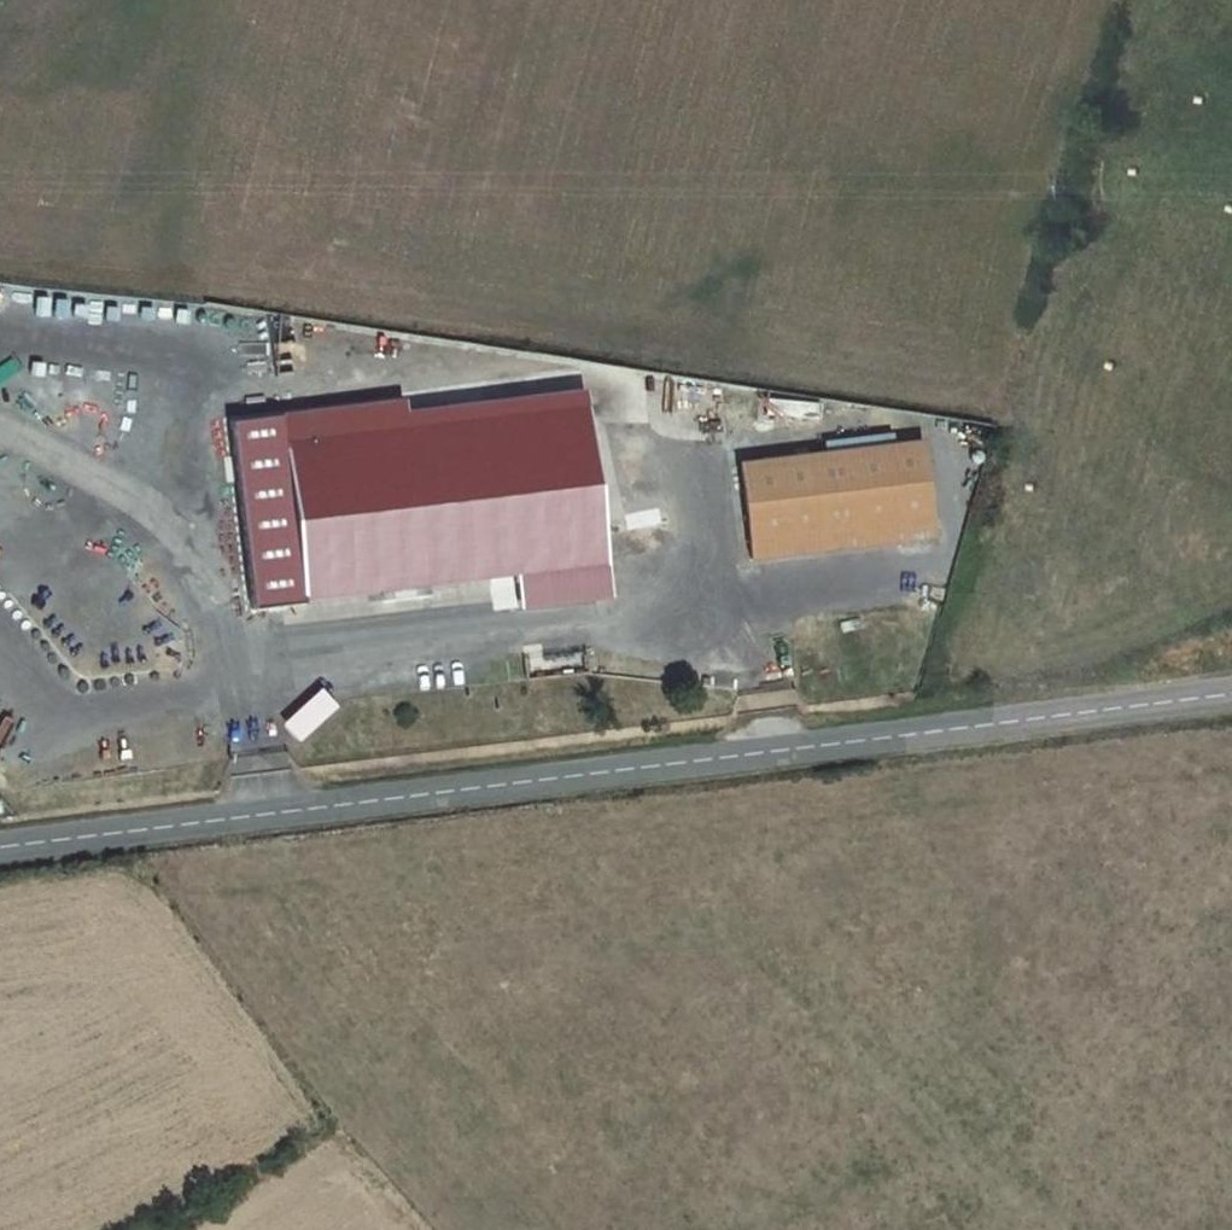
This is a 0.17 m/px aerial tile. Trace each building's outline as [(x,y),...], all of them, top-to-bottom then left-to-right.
[(605,562),(586,410),(288,441),(301,545),(307,593),(605,562)] [(920,441),(738,464),(750,559),(932,536),(920,441)] [(294,594),(307,593),(301,545),(288,547),(294,594)] [(323,688),(282,724),(299,742),(340,706),(323,688)]
